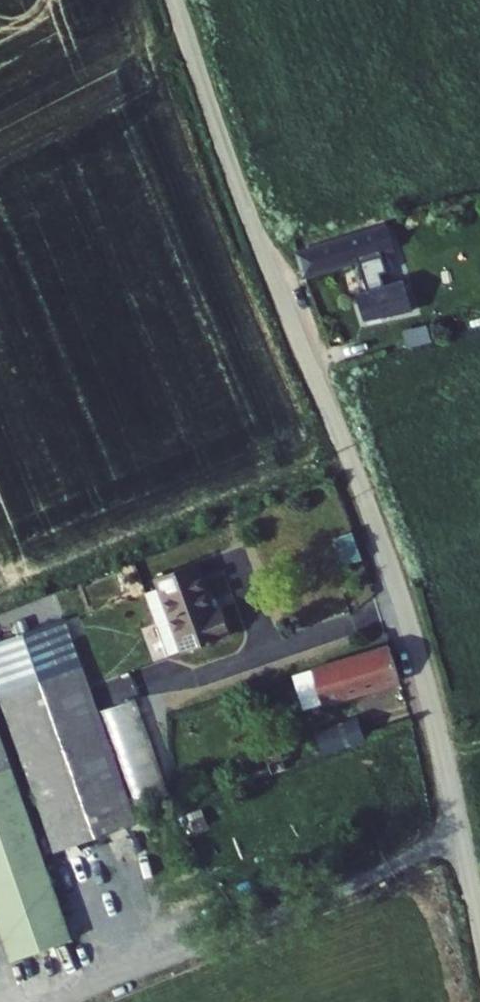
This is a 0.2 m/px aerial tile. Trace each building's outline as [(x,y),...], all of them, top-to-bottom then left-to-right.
[(411,232),(404,211),(315,238),(320,257),(373,243),(382,275),(371,278),(378,301),(428,295),(419,264),(400,269),(397,258),(403,256),(398,236),(411,232)] [(344,565),(362,559),(352,530),(335,536),(344,565)] [(221,550),(183,564),(207,638),(257,622),(248,595),(238,599),(221,550)] [(0,642),(0,701),(35,794),(56,851),(132,822),(57,621),(0,642)] [(384,643),(352,653),(365,689),(396,679),(384,643)] [(352,653),(332,659),(337,673),(329,676),(333,688),(341,685),(345,696),(365,689),(352,653)] [(317,697),(309,699),(315,713),(322,710),(317,697)] [(19,800),(35,794),(0,701),(0,748),(19,800)] [(359,718),(367,739),(400,727),(391,705),(359,718)] [(19,800),(0,748),(0,887),(45,869),(19,800)] [(72,942),(45,869),(0,887),(0,930),(13,963),(72,942)]
